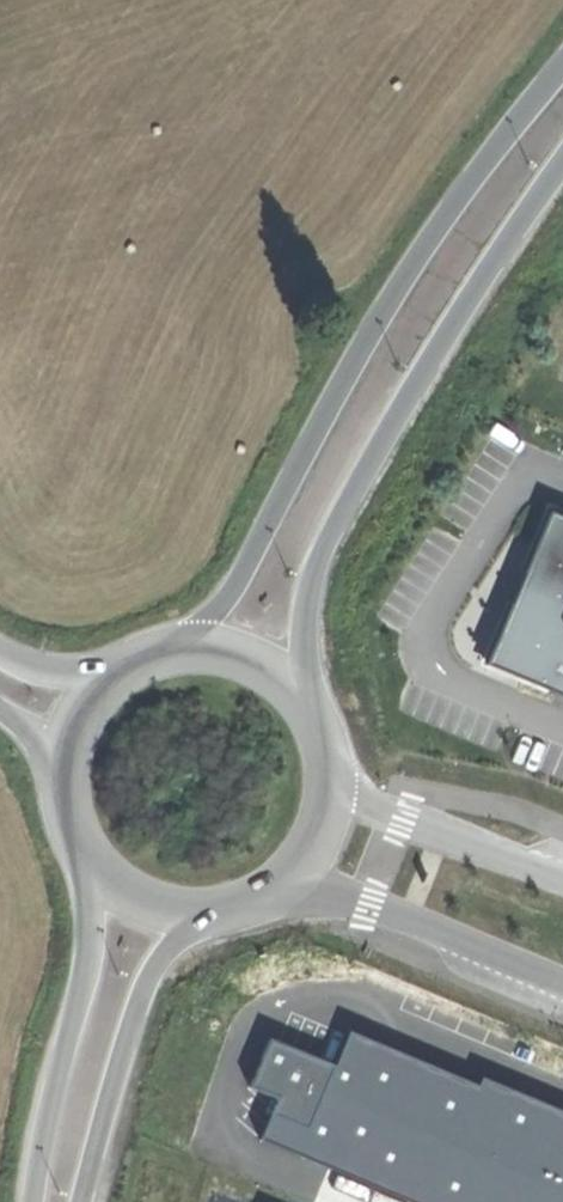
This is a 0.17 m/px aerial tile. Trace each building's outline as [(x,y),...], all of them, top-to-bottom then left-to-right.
[(552,516),(490,665),(562,695),(562,520),(552,516)] [(484,1076),(480,1084),(352,1031),(339,1065),(272,1037),(253,1084),(282,1095),(264,1138),(421,1201),(562,1201),(562,1109),(484,1076)]
